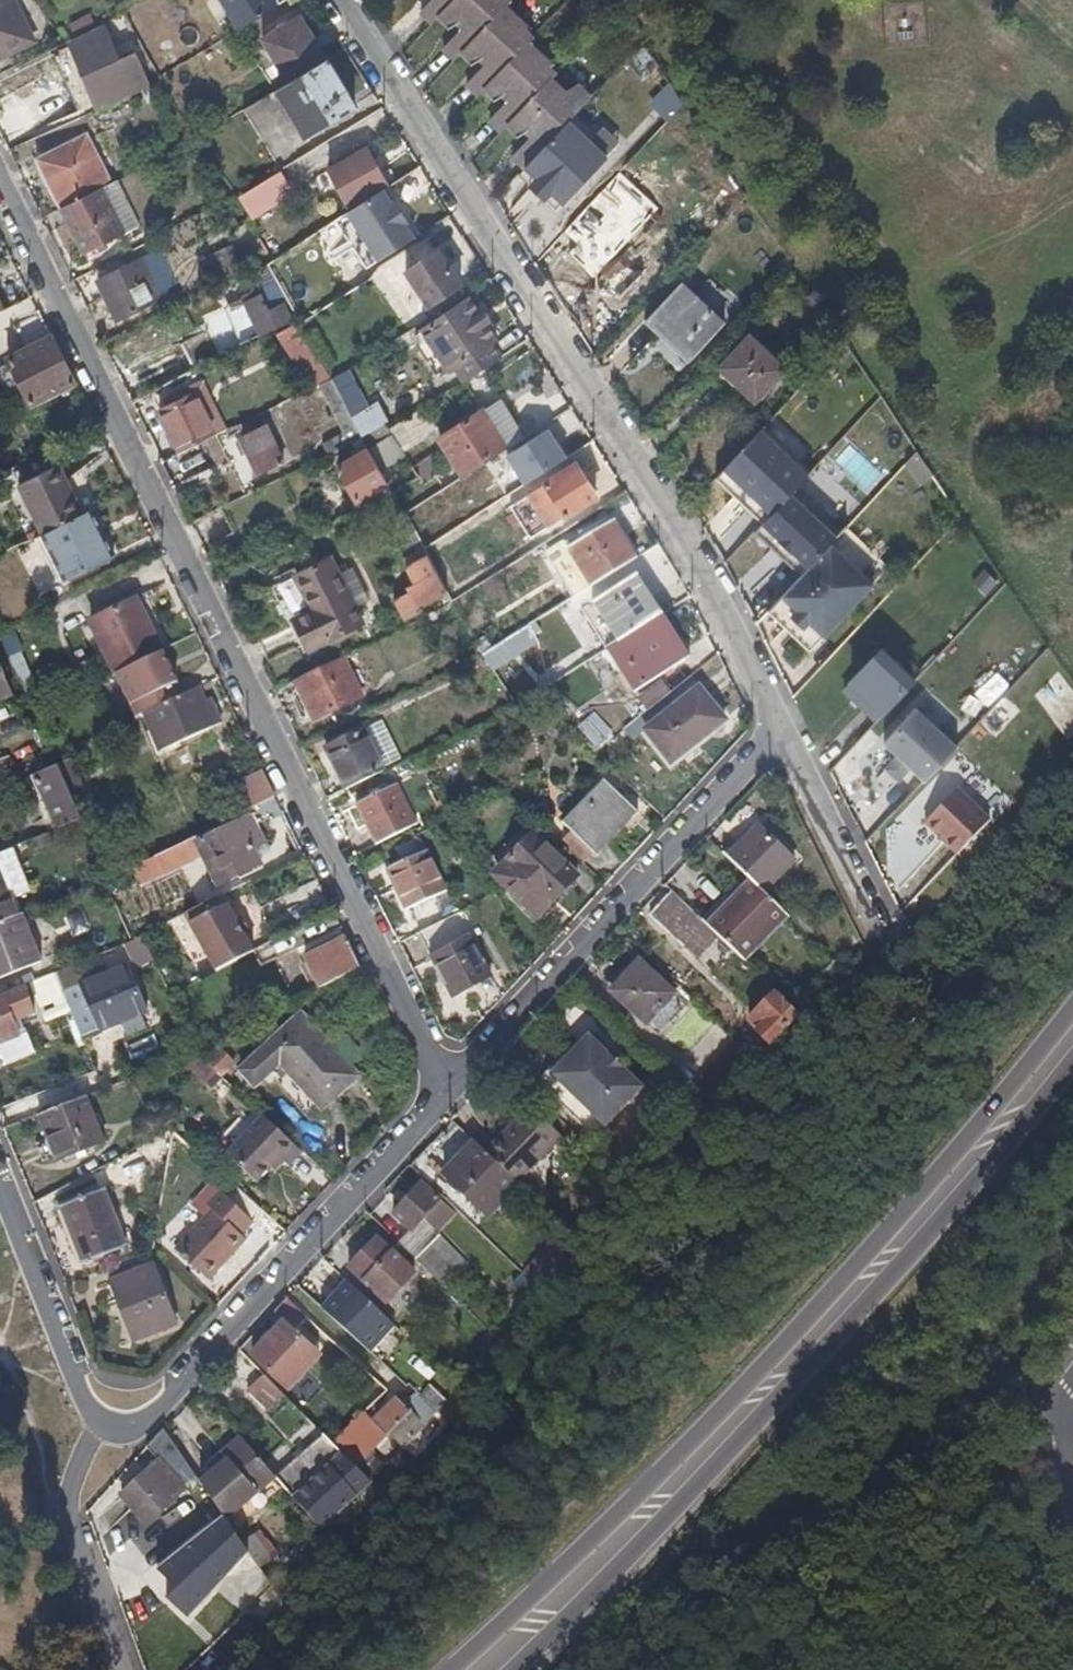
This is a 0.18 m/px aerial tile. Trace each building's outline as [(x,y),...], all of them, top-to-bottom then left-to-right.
[(14,0),(0,0),(0,75),(20,65),(43,53),(14,0)] [(281,0),(229,0),(244,26),(246,24),(271,10),(282,3),(281,0)] [(458,0),(436,0),(425,13),(435,24),(440,18),(441,18),(458,0)] [(512,5),(516,0),(515,0),(458,0),(441,18),(453,28),(459,24),(465,29),(448,46),(459,59),(465,54),(512,5)] [(533,40),(537,36),(531,30),(534,27),(512,5),(465,54),(474,63),(483,60),(487,65),(472,82),(483,93),(486,89),(533,40)] [(103,23),(95,9),(85,15),(91,28),(103,23)] [(330,59),(319,42),(302,14),(264,38),(291,82),(297,78),(330,59)] [(79,35),(91,28),(85,15),(71,24),(77,35),(79,35)] [(153,85),(136,50),(120,58),(104,24),(66,43),(85,80),(96,104),(99,110),(106,107),(140,91),(153,85)] [(510,126),(556,79),(561,74),(554,66),(557,62),(533,40),(486,89),(498,100),(505,96),(510,101),(494,120),(506,131),(510,126)] [(359,104),(330,59),(297,78),(291,82),(280,89),(309,135),(359,104)] [(572,123),(597,97),(582,84),(568,90),(556,79),(510,126),(522,138),(527,134),(533,139),(516,157),(529,169),(565,130),(572,123)] [(670,87),(648,99),(658,119),(680,107),(670,87)] [(592,176),(609,158),(572,123),(565,130),(529,169),(539,179),(555,194),(565,204),(592,176)] [(112,181),(86,134),(37,158),(63,207),(104,186),(106,185),(112,181)] [(351,158),(372,147),(367,140),(347,152),(351,158)] [(353,203),(401,175),(396,168),(386,173),(372,147),(351,158),(317,177),(325,192),(341,183),(353,203)] [(243,215),(305,178),(296,162),(290,165),(285,169),(287,173),(236,202),(243,215)] [(555,194),(539,179),(532,187),(548,201),(555,194)] [(87,254),(128,231),(104,186),(63,207),(66,213),(87,254)] [(407,224),(409,221),(397,202),(394,203),(385,189),(359,206),(350,212),(381,261),(412,241),(417,238),(407,224)] [(381,261),(350,212),(341,217),(339,218),(370,268),(380,261),(381,261)] [(624,298),(651,263),(613,231),(584,265),(624,298)] [(230,283),(250,272),(235,242),(208,255),(223,286),(230,283)] [(465,283),(443,248),(412,268),(434,302),(465,283)] [(163,299),(144,259),(100,281),(109,300),(116,297),(126,316),(163,299)] [(726,327),(682,286),(642,328),(686,369),(726,327)] [(249,303),(267,294),(263,287),(245,296),(249,303)] [(0,290),(0,311),(8,306),(0,290)] [(265,334),(298,318),(290,302),(275,310),(267,294),(249,303),(265,334)] [(265,334),(249,303),(245,296),(229,304),(248,342),(265,334)] [(126,316),(116,297),(109,300),(119,319),(126,316)] [(499,337),(473,297),(425,328),(451,368),(457,365),(494,341),(499,337)] [(76,382),(53,335),(7,358),(32,404),(76,382)] [(470,370),(500,350),(494,341),(457,365),(463,374),(470,370)] [(780,378),(744,345),(714,375),(751,410),(780,378)] [(480,370),(503,355),(500,350),(470,370),(463,374),(466,379),(480,370)] [(363,429),(350,406),(335,378),(325,384),(324,384),(340,414),(355,441),(367,435),(363,429)] [(218,436),(197,394),(162,412),(182,453),(186,451),(218,436)] [(510,446),(487,410),(444,436),(466,472),(510,446)] [(393,480),(380,458),(403,443),(393,427),(392,426),(389,421),(368,434),(367,435),(355,441),(361,452),(343,464),(364,498),(393,480)] [(288,459),(269,423),(244,436),(262,472),(288,459)] [(813,473),(764,430),(756,439),(805,482),(809,478),(813,473)] [(232,434),(221,439),(241,480),(252,475),(232,434)] [(775,514),(802,485),(805,482),(756,439),(746,449),(719,477),(769,520),(775,514)] [(85,512),(60,462),(19,482),(43,533),(52,529),(85,512)] [(598,493),(578,464),(528,496),(537,510),(548,525),(598,493)] [(769,520),(719,477),(714,483),(711,486),(760,529),(765,524),(769,520)] [(834,544),(853,524),(855,522),(809,478),(805,482),(802,485),(775,514),(769,520),(765,524),(782,540),(781,542),(793,553),(794,552),(811,568),(813,566),(832,546),(834,544)] [(423,541),(416,527),(399,492),(387,498),(413,547),(423,541)] [(115,553),(94,508),(85,512),(52,529),(43,533),(64,576),(115,553)] [(534,534),(548,525),(537,510),(523,518),(534,534)] [(637,559),(614,523),(573,548),(595,585),(637,559)] [(811,568),(794,552),(793,553),(781,542),(782,540),(765,524),(760,529),(758,532),(803,576),(811,568)] [(430,555),(426,546),(404,559),(409,567),(430,555)] [(849,612),(874,586),(832,546),(813,566),(811,568),(803,576),(783,598),(796,610),(789,619),(802,631),(810,623),(826,637),(849,612)] [(517,562),(524,558),(516,547),(484,567),(491,578),(497,575),(517,562)] [(301,651),(369,622),(346,567),(339,570),(331,551),(288,569),(304,606),(286,614),(301,651)] [(445,582),(430,555),(409,567),(416,579),(409,584),(411,589),(395,597),(407,617),(425,608),(423,604),(449,590),(445,582)] [(983,596),(998,584),(986,568),(970,579),(983,596)] [(666,611),(642,572),(584,608),(608,646),(639,627),(656,617),(666,611)] [(811,653),(826,637),(810,623),(802,631),(789,619),(796,610),(783,598),(780,601),(768,613),(811,653)] [(122,670),(161,651),(135,599),(90,619),(116,673),(122,670)] [(693,655),(666,611),(656,617),(670,640),(673,638),(687,659),(693,655)] [(687,659),(673,638),(670,640),(656,617),(639,627),(608,646),(635,689),(687,659)] [(923,672),(889,640),(880,651),(914,682),(923,672)] [(183,695),(161,651),(122,670),(116,673),(138,717),(145,713),(166,703),(183,695)] [(886,712),(909,687),(914,682),(880,651),(869,663),(852,680),(886,712)] [(319,719),(365,696),(344,656),(320,669),(300,679),(315,711),(319,719)] [(0,663),(0,700),(13,695),(0,663)] [(647,731),(702,686),(693,675),(678,686),(677,687),(664,696),(629,724),(639,736),(647,730),(647,731)] [(677,687),(678,686),(669,676),(656,686),(664,696),(677,687)] [(315,711),(300,679),(291,683),(307,714),(315,711)] [(886,712),(852,680),(844,689),(878,720),(886,712)] [(672,762),(727,719),(702,686),(647,731),(672,762)] [(223,723),(217,710),(210,713),(206,706),(214,702),(211,696),(203,699),(198,688),(183,695),(166,703),(145,713),(163,751),(187,740),(223,723)] [(217,710),(214,702),(206,706),(210,713),(217,710)] [(946,759),(958,746),(917,707),(886,741),(901,754),(892,762),(893,768),(900,774),(905,774),(913,766),(927,779),(946,759)] [(594,711),(575,725),(592,746),(610,733),(594,711)] [(387,771),(365,728),(328,747),(350,790),(364,783),(387,771)] [(82,819),(68,786),(58,764),(55,766),(53,760),(47,764),(49,768),(32,775),(55,829),(82,819)] [(262,768),(227,781),(239,810),(273,796),(262,768)] [(597,854),(639,811),(604,778),(562,822),(597,854)] [(379,845),(420,823),(400,784),(358,806),(379,845)] [(961,852),(993,817),(962,787),(930,821),(961,852)] [(258,860),(253,849),(265,843),(253,818),(202,843),(198,835),(177,845),(155,856),(163,873),(206,851),(214,867),(210,870),(218,887),(233,879),(234,878),(237,876),(235,870),(258,860)] [(797,858),(761,826),(748,840),(731,860),(739,868),(753,880),(767,892),(797,858)] [(580,877),(535,834),(500,872),(517,888),(514,893),(530,907),(538,915),(561,889),(566,894),(580,877)] [(731,860),(748,840),(743,835),(724,854),(731,860)] [(276,862),(265,843),(253,849),(258,860),(235,870),(237,876),(240,880),(276,862)] [(14,846),(0,852),(0,904),(32,891),(14,846)] [(447,891),(428,852),(390,871),(409,909),(447,891)] [(784,918),(790,911),(785,907),(767,892),(753,880),(740,893),(733,901),(709,927),(718,935),(746,960),(784,918)] [(542,928),(569,897),(566,894),(561,889),(538,915),(530,907),(525,912),(542,928)] [(702,921),(674,894),(653,918),(686,948),(707,925),(702,921)] [(709,927),(733,901),(727,895),(702,921),(707,925),(709,927)] [(255,951),(246,933),(242,935),(236,922),(240,920),(231,903),(192,920),(217,971),(255,951)] [(24,915),(3,923),(0,925),(0,980),(43,962),(24,915)] [(491,976),(472,938),(465,943),(451,916),(444,919),(421,931),(434,958),(433,959),(453,998),(491,976)] [(361,968),(353,950),(347,938),(303,959),(318,989),(332,982),(361,968)] [(683,986),(669,973),(648,954),(640,963),(676,994),(683,986)] [(613,992),(640,963),(636,959),(609,989),(613,992)] [(649,1024),(676,994),(640,963),(613,992),(649,1024)] [(147,1012),(129,964),(119,969),(62,992),(72,1021),(79,1040),(147,1012)] [(24,1018),(34,1014),(23,988),(0,998),(0,1055),(4,1065),(38,1052),(24,1018)] [(776,1041),(802,1012),(793,1003),(780,991),(752,1021),(771,1037),(776,1041)] [(352,1068),(300,1014),(230,1079),(247,1097),(273,1071),(278,1077),(284,1069),(322,1110),(348,1085),(341,1078),(352,1068)] [(608,1124),(645,1084),(592,1036),(555,1075),(608,1124)] [(769,1056),(780,1045),(776,1041),(771,1037),(756,1053),(766,1060),(769,1056)] [(221,1077),(233,1064),(215,1047),(203,1060),(217,1073),(221,1077)] [(348,1085),(359,1075),(352,1068),(341,1078),(348,1085)] [(104,1145),(87,1101),(40,1119),(58,1163),(104,1145)] [(536,1173),(568,1139),(547,1119),(534,1107),(491,1156),(520,1184),(523,1186),(536,1173)] [(303,1152),(277,1128),(263,1115),(226,1155),(257,1182),(270,1168),(281,1156),(285,1161),(291,1166),(303,1152)] [(491,1156),(487,1152),(477,1143),(446,1175),(490,1215),(520,1184),(491,1156)] [(276,1172),(285,1161),(281,1156),(270,1168),(276,1172)] [(529,1192),(542,1178),(536,1173),(523,1186),(525,1188),(529,1192)] [(247,1242),(241,1236),(254,1224),(251,1221),(261,1210),(232,1184),(222,1194),(212,1186),(191,1207),(205,1220),(200,1224),(176,1251),(185,1261),(209,1282),(226,1264),(247,1242)] [(409,1235),(438,1203),(420,1186),(390,1218),(409,1235)] [(127,1248),(104,1192),(61,1208),(67,1223),(79,1252),(84,1264),(127,1248)] [(415,1258),(454,1217),(439,1203),(438,1203),(409,1235),(400,1244),(403,1246),(415,1258)] [(79,1252),(67,1223),(61,1227),(73,1254),(79,1252)] [(388,1307),(417,1276),(378,1239),(349,1269),(388,1307)] [(344,1309),(359,1293),(346,1281),(321,1308),(330,1315),(340,1305),(344,1309)] [(176,1326),(161,1287),(124,1302),(138,1340),(176,1326)] [(358,1342),(383,1316),(361,1296),(359,1293),(344,1309),(340,1305),(330,1315),(332,1317),(351,1336),(358,1342)] [(284,1384),(315,1351),(295,1334),(310,1319),(287,1298),(278,1308),(274,1313),(285,1324),(255,1357),(284,1384)] [(429,1364),(405,1342),(384,1366),(402,1383),(408,1388),(410,1385),(420,1374),(429,1364)] [(433,1385),(441,1375),(430,1365),(429,1364),(420,1374),(433,1385)] [(268,1411),(284,1393),(273,1383),(263,1373),(247,1391),(268,1411)] [(456,1388),(441,1375),(433,1385),(447,1398),(448,1398),(456,1388)] [(436,1410),(447,1398),(433,1385),(422,1397),(436,1410)] [(414,1416),(397,1400),(376,1422),(386,1431),(402,1446),(419,1429),(423,1424),(414,1416)] [(423,1424),(428,1418),(419,1410),(414,1416),(423,1424)] [(189,1494),(202,1483),(198,1477),(165,1430),(151,1446),(149,1449),(161,1462),(122,1497),(149,1527),(187,1493),(189,1494)] [(339,1449),(325,1434),(313,1446),(328,1461),(339,1449)] [(261,1491),(276,1477),(271,1470),(240,1437),(209,1465),(215,1471),(202,1483),(227,1518),(229,1520),(261,1491)] [(335,1513),(325,1503),(347,1483),(330,1465),(295,1498),(300,1504),(320,1527),(335,1513)] [(368,1483),(353,1467),(345,1475),(360,1491),(368,1483)] [(210,1646),(272,1584),(233,1527),(159,1597),(210,1646)]
